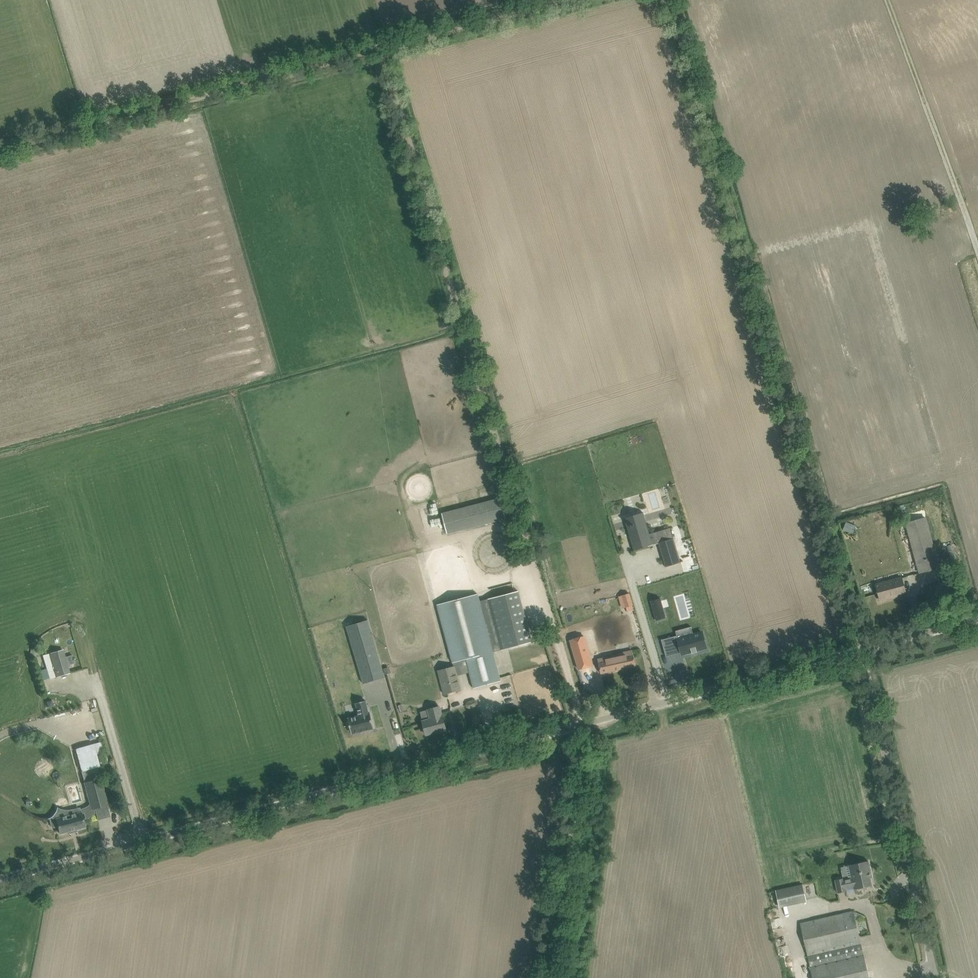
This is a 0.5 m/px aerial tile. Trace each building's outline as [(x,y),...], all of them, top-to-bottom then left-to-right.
[(442,514),(447,533),(505,518),(500,498),(442,514)] [(625,518),(624,518),(634,551),(635,550),(634,548),(658,541),(658,543),(666,567),(681,562),(670,528),(650,534),(643,512),(642,513),(643,515),(626,520),(625,518)] [(939,568),(936,558),(925,518),(906,523),(919,573),(939,568)] [(846,522),(843,530),(848,532),(851,524),(846,522)] [(906,593),(901,578),(876,585),(880,600),(906,593)] [(532,643),(518,592),(488,600),(501,650),(501,651),(532,643)] [(453,662),(457,661),(466,659),(466,661),(473,686),(500,679),(495,661),(493,652),(501,650),(488,600),(488,599),(479,601),(478,594),(437,605),(452,661),(453,662)] [(630,594),(618,597),(622,609),(633,606),(630,594)] [(661,598),(651,601),(656,620),(666,618),(661,598)] [(363,684),(384,677),(368,620),(347,626),(363,684)] [(620,637),(636,633),(634,621),(617,625),(620,636),(620,637)] [(610,639),(615,638),(620,636),(617,625),(607,627),(610,639)] [(662,639),(661,640),(662,641),(664,647),(679,643),(681,652),(682,654),(692,652),(692,654),(693,653),(696,652),(697,652),(697,650),(706,647),(702,632),(693,634),(678,639),(677,636),(662,640),(662,639)] [(586,635),(572,638),(579,669),(593,666),(586,635)] [(63,650),(43,655),(50,680),(61,677),(62,677),(66,676),(66,675),(70,674),(63,650)] [(617,655),(598,659),(601,673),(621,669),(636,666),(634,656),(633,651),(617,654),(617,655)] [(460,690),(455,670),(454,666),(438,671),(442,684),(445,694),(460,690)] [(349,722),(347,723),(349,731),(351,730),(352,734),(374,728),(370,713),(369,713),(366,701),(363,701),(363,700),(358,701),(358,702),(356,703),(359,716),(348,718),(349,722)] [(446,729),(443,720),(443,716),(442,716),(440,707),(420,712),(423,722),(426,735),(446,729)] [(75,748),(82,771),(101,765),(94,743),(75,748)] [(108,805),(105,796),(101,778),(100,778),(97,767),(81,771),(89,800),(92,810),(108,805)] [(81,812),(64,817),(56,811),(55,814),(53,816),(51,818),(50,819),(52,828),(58,826),(60,834),(68,831),(69,834),(78,832),(77,829),(85,827),(81,812)] [(872,877),(871,872),(868,861),(858,863),(848,865),(851,877),(835,880),(838,894),(847,892),(846,889),(853,887),(854,889),(862,888),(872,886),(870,878),(872,877)] [(803,885),(775,890),(779,908),(806,902),(803,885)] [(813,977),(869,977),(853,911),(800,923),(813,977)]
